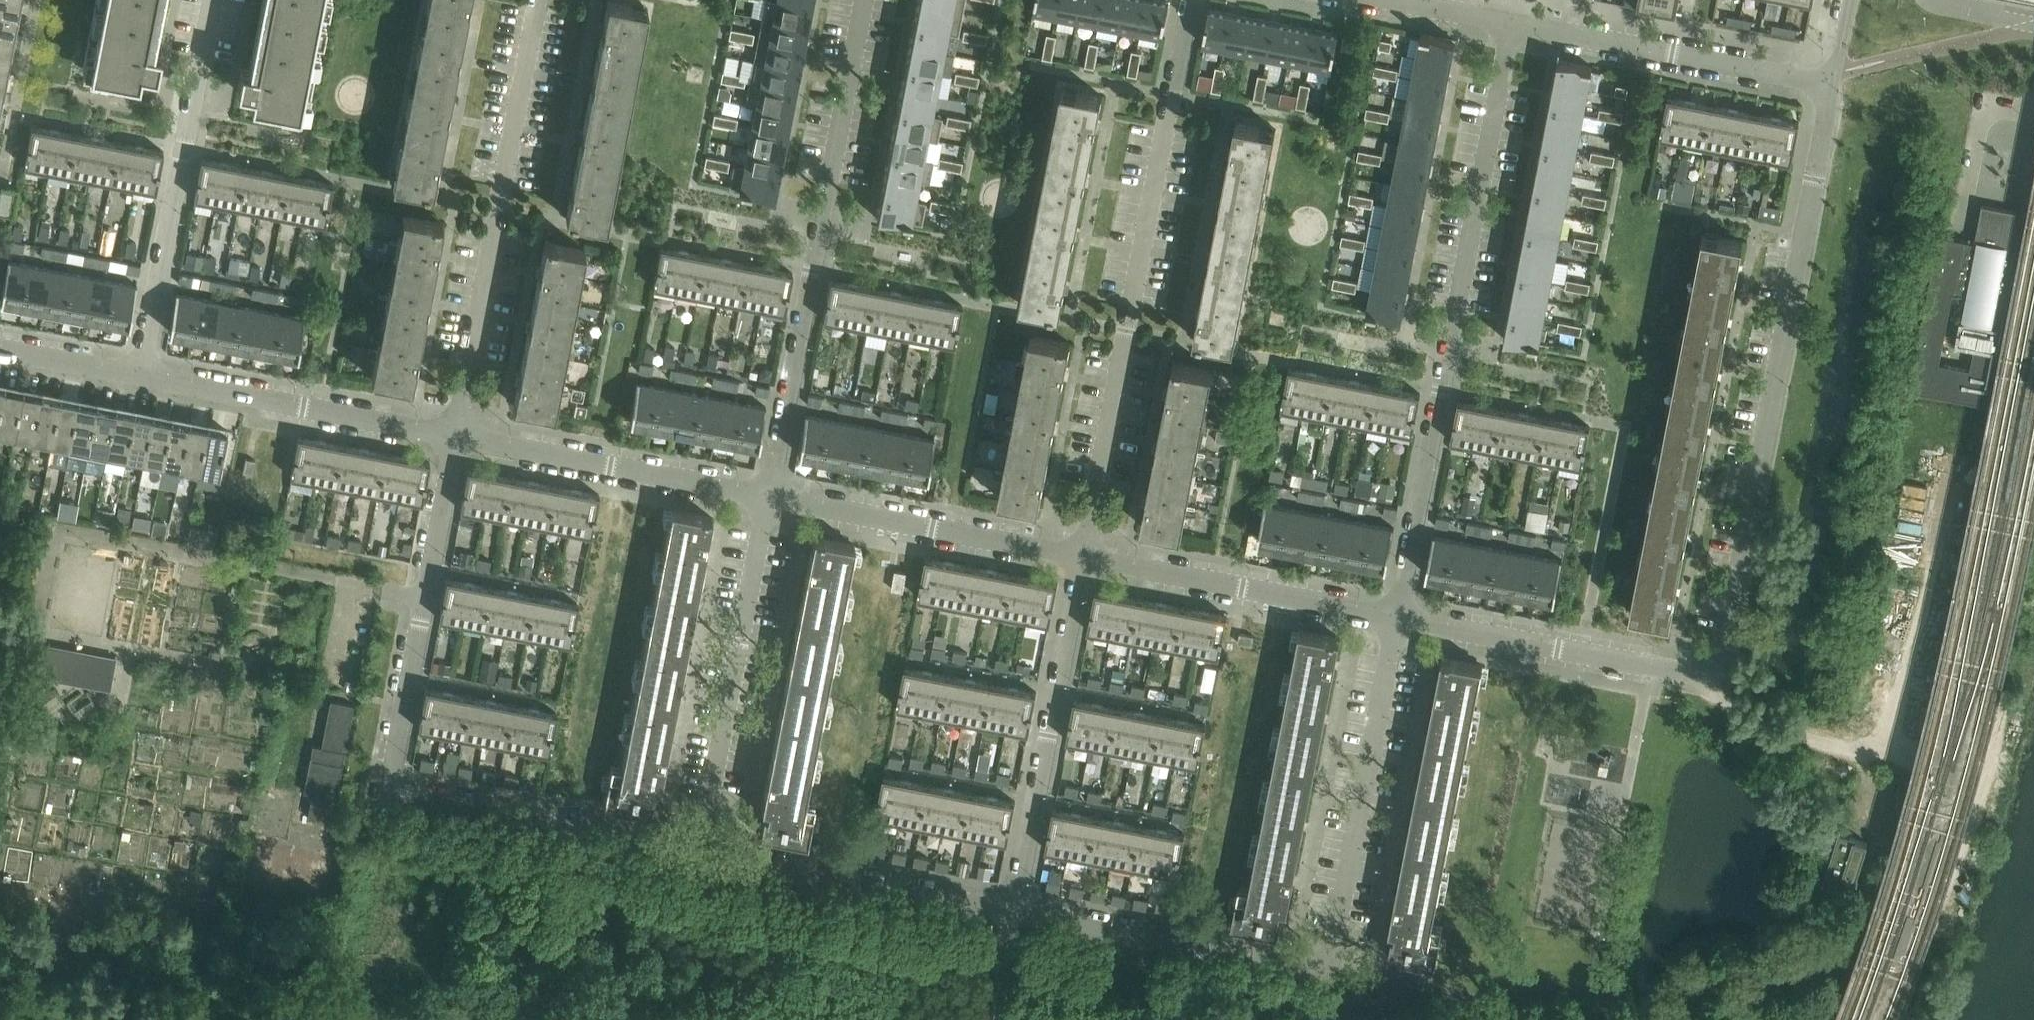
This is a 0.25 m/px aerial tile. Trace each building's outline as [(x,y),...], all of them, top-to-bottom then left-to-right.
[(19,15),(22,0),(0,0),(0,12),(19,15)] [(83,70),(140,81),(142,69),(158,72),(162,51),(161,50),(161,51),(153,50),(163,0),(96,0),(83,70)] [(331,0),(265,0),(251,69),(244,67),(244,66),(242,66),(238,88),(254,91),(252,102),(309,113),(331,0)] [(468,8),(470,0),(428,0),(424,24),(464,31),(468,8)] [(811,5),(784,0),(766,0),(762,18),(807,27),(811,5)] [(964,0),(918,0),(918,4),(962,12),(964,0)] [(1060,0),(1037,0),(1035,12),(1057,16),(1060,0)] [(1082,0),(1060,0),(1057,16),(1078,20),(1082,0)] [(1104,0),(1082,0),(1078,20),(1099,24),(1104,0)] [(1126,0),(1104,0),(1099,24),(1120,28),(1126,0)] [(1148,0),(1126,0),(1120,28),(1142,32),(1148,0)] [(1171,2),(1161,0),(1148,0),(1142,32),(1164,37),(1171,2)] [(1675,14),(1677,0),(1642,0),(1640,7),(1675,14)] [(648,9),(645,8),(608,1),(598,55),(638,63),(648,9)] [(958,34),(962,12),(918,4),(913,25),(948,32),(958,34)] [(1225,48),(1232,14),(1210,9),(1203,44),(1225,48)] [(0,12),(0,32),(15,35),(19,15),(0,12)] [(1247,53),(1253,18),(1232,14),(1225,48),(1247,53)] [(1727,17),(1726,24),(1737,27),(1739,19),(1727,17)] [(803,48),(807,27),(762,18),(758,39),(803,48)] [(1268,57),(1275,22),(1253,18),(1247,53),(1268,57)] [(1739,19),(1737,27),(1749,29),(1751,21),(1739,19)] [(1289,61),(1296,26),(1275,22),(1268,57),(1289,61)] [(454,83),(458,62),(464,31),(424,24),(414,76),(454,83)] [(944,53),(948,32),(913,25),(909,46),(944,53)] [(1771,25),(1770,33),(1782,35),(1783,27),(1771,25)] [(1310,65),(1317,30),(1296,26),(1289,61),(1310,65)] [(1783,27),(1782,35),(1794,38),(1795,30),(1783,27)] [(740,41),(742,31),(731,29),(729,39),(740,41)] [(974,42),(976,32),(964,30),(963,35),(962,40),(974,42)] [(1332,69),(1339,35),(1317,30),(1310,65),(1332,69)] [(753,38),(754,33),(742,31),(740,41),(752,43),(753,38)] [(0,32),(0,53),(12,55),(15,35),(0,32)] [(986,44),(987,35),(976,32),(974,42),(986,44)] [(1456,41),(1421,34),(1417,56),(1452,63),(1456,41)] [(1056,49),(1058,37),(1048,35),(1046,47),(1056,49)] [(1344,35),(1341,50),(1350,52),(1353,37),(1344,35)] [(799,70),(803,48),(758,39),(754,61),(799,70)] [(1391,51),(1393,42),(1381,39),(1379,49),(1391,51)] [(1098,57),(1100,45),(1091,43),(1088,55),(1098,57)] [(950,76),(954,55),(944,53),(909,46),(905,68),(940,74),(950,76)] [(1053,60),(1056,49),(1046,47),(1043,58),(1053,60)] [(1140,65),(1143,53),(1133,51),(1131,63),(1140,65)] [(0,53),(0,73),(8,74),(12,55),(0,53)] [(627,117),(630,103),(638,63),(598,55),(587,109),(627,117)] [(1098,57),(1088,55),(1086,67),(1096,69),(1098,57)] [(1448,84),(1452,63),(1417,56),(1413,77),(1448,84)] [(795,91),(799,70),(754,61),(750,82),(795,91)] [(1593,67),(1558,61),(1554,83),(1589,89),(1593,67)] [(1138,77),(1140,65),(1131,63),(1128,75),(1138,77)] [(1386,77),(1388,68),(1376,65),(1374,75),(1386,77)] [(1224,81),(1227,69),(1217,67),(1214,79),(1224,81)] [(936,96),(940,74),(905,68),(901,89),(936,96)] [(1399,70),(1388,68),(1386,77),(1397,80),(1399,70)] [(732,84),(734,74),(722,72),(721,81),(732,84)] [(966,84),(968,75),(956,72),(955,77),(954,82),(966,84)] [(745,81),(746,76),(734,74),(732,84),(744,86),(745,81)] [(977,87),(979,77),(968,75),(966,84),(977,87)] [(443,139),(447,116),(454,83),(414,76),(403,132),(443,139)] [(1267,89),(1269,77),(1259,76),(1257,87),(1267,89)] [(1619,76),(1617,85),(1629,88),(1631,78),(1619,76)] [(1444,105),(1448,84),(1413,77),(1409,99),(1444,105)] [(1222,93),(1224,81),(1214,79),(1212,91),(1222,93)] [(791,112),(795,91),(750,82),(746,104),(756,106),(791,112)] [(1585,111),(1589,89),(1554,83),(1550,104),(1585,111)] [(1309,98),(1311,86),(1301,84),(1299,96),(1309,98)] [(1264,101),(1267,89),(1257,87),(1255,99),(1264,101)] [(932,117),(936,96),(901,89),(897,111),(932,117)] [(1093,151),(1097,129),(1103,96),(1063,89),(1053,143),(1093,151)] [(1307,109),(1309,98),(1299,96),(1297,108),(1307,109)] [(1662,137),(1683,141),(1690,102),(1669,98),(1662,137)] [(1440,127),(1444,105),(1409,99),(1405,120),(1440,127)] [(1712,106),(1690,102),(1683,141),(1705,145),(1712,106)] [(1580,132),(1585,111),(1550,104),(1546,125),(1580,132)] [(786,134),(791,112),(756,106),(752,127),(786,134)] [(1734,111),(1712,106),(1705,145),(1727,149),(1734,111)] [(1378,120),(1379,110),(1368,108),(1366,117),(1378,120)] [(617,171),(625,131),(627,117),(587,109),(577,163),(617,171)] [(1611,121),(1612,111),(1600,109),(1599,119),(1611,121)] [(1389,122),(1391,113),(1379,110),(1378,120),(1389,122)] [(937,141),(941,119),(932,117),(897,111),(893,132),(927,139),(937,141)] [(1624,113),(1612,111),(1611,121),(1622,123),(1624,113)] [(1755,115),(1734,111),(1727,149),(1748,154),(1755,115)] [(724,126),(726,116),(714,114),(712,124),(724,126)] [(1777,119),(1755,115),(1748,154),(1770,158),(1777,119)] [(737,124),(738,119),(726,116),(724,126),(736,128),(737,124)] [(957,127),(959,118),(948,116),(947,120),(946,125),(957,127)] [(969,129),(971,120),(959,118),(957,127),(969,129)] [(1799,124),(1777,119),(1770,158),(1792,162),(1799,124)] [(1435,148),(1440,127),(1405,120),(1401,141),(1435,148)] [(1277,130),(1274,129),(1237,122),(1226,176),(1267,184),(1277,130)] [(1576,153),(1580,132),(1546,125),(1542,146),(1576,153)] [(55,131),(33,127),(26,166),(48,170),(55,131)] [(782,155),(786,134),(752,127),(748,148),(782,155)] [(77,135),(55,131),(48,170),(69,174),(77,135)] [(433,192),(437,171),(443,139),(403,132),(393,184),(433,192)] [(923,160),(927,139),(893,132),(889,153),(923,160)] [(98,139),(77,135),(69,174),(90,178),(98,139)] [(120,144),(98,139),(90,178),(112,182),(120,144)] [(1431,170),(1435,148),(1401,141),(1397,163),(1431,170)] [(1083,204),(1089,172),(1093,151),(1053,143),(1043,196),(1083,204)] [(142,148),(120,144),(112,182),(134,186),(142,148)] [(1572,174),(1576,153),(1542,146),(1538,168),(1572,174)] [(163,152),(142,148),(134,186),(156,191),(163,152)] [(778,176),(782,155),(748,148),(743,170),(778,176)] [(1369,162),(1371,153),(1359,150),(1358,160),(1369,162)] [(1602,163),(1604,154),(1592,151),(1590,161),(1602,163)] [(929,183),(933,162),(923,160),(889,153),(884,175),(919,181),(929,183)] [(1381,164),(1383,155),(1371,153),(1369,162),(1381,164)] [(1614,165),(1616,156),(1604,154),(1602,163),(1614,165)] [(716,169),(718,159),(706,157),(704,167),(716,169)] [(949,170),(951,160),(939,158),(938,163),(938,167),(949,170)] [(728,167),(729,161),(718,159),(716,169),(727,171),(728,167)] [(195,198),(217,203),(225,164),(203,160),(195,198)] [(961,172),(963,162),(951,160),(949,170),(961,172)] [(606,225),(609,211),(617,171),(577,163),(566,217),(606,225)] [(1427,191),(1431,170),(1397,163),(1392,184),(1427,191)] [(247,168),(225,164),(217,203),(239,207),(247,168)] [(261,211),(268,172),(247,168),(239,207),(261,211)] [(774,198),(778,176),(743,170),(734,168),(730,187),(740,188),(739,191),(774,198)] [(1568,196),(1572,174),(1538,168),(1534,189),(1568,196)] [(280,229),(282,215),(290,176),(268,172),(261,211),(258,224),(280,229)] [(915,203),(919,181),(884,175),(880,196),(915,203)] [(304,219),(311,181),(290,176),(282,215),(304,219)] [(1256,237),(1264,198),(1267,184),(1226,176),(1216,229),(1256,237)] [(1677,177),(1673,200),(1683,202),(1687,179),(1677,177)] [(333,185),(311,181),(304,219),(325,223),(333,185)] [(1423,212),(1427,191),(1392,184),(1388,205),(1423,212)] [(1652,184),(1650,195),(1667,199),(1669,187),(1660,185),(1652,184)] [(14,217),(19,189),(2,186),(0,197),(0,214),(14,217)] [(1564,217),(1568,196),(1534,189),(1529,210),(1564,217)] [(1755,189),(1754,198),(1761,199),(1762,190),(1755,189)] [(1778,220),(1780,210),(1767,207),(1770,192),(1764,192),(1761,211),(1760,216),(1778,220)] [(1361,205),(1363,196),(1351,193),(1349,203),(1361,205)] [(1594,205),(1596,196),(1584,194),(1582,203),(1594,205)] [(1695,195),(1693,204),(1705,207),(1707,197),(1695,195)] [(921,223),(925,205),(915,203),(880,196),(876,218),(911,224),(911,222),(921,223)] [(1072,258),(1083,204),(1043,196),(1032,250),(1072,258)] [(1373,207),(1375,198),(1363,196),(1361,205),(1373,207)] [(1606,208),(1608,198),(1596,196),(1594,205),(1606,208)] [(941,212),(943,202),(931,200),(930,206),(929,210),(941,212)] [(953,214),(955,205),(943,202),(941,212),(953,214)] [(1740,203),(1738,212),(1749,214),(1751,205),(1740,203)] [(1419,233),(1423,212),(1388,205),(1384,227),(1419,233)] [(1975,243),(1940,236),(1910,391),(1988,406),(1999,354),(2026,214),(2026,213),(1982,205),(1975,243)] [(1348,209),(1346,219),(1356,221),(1358,211),(1348,209)] [(1560,238),(1564,217),(1529,210),(1525,232),(1560,238)] [(433,276),(443,222),(403,215),(398,240),(398,243),(393,268),(433,276)] [(15,225),(12,239),(20,241),(23,227),(15,225)] [(41,226),(38,239),(46,241),(49,227),(41,226)] [(1415,254),(1419,233),(1384,227),(1380,248),(1415,254)] [(1246,292),(1248,278),(1256,237),(1216,229),(1206,284),(1246,292)] [(61,230),(59,243),(67,245),(69,231),(61,230)] [(1556,260),(1560,238),(1525,232),(1521,253),(1556,260)] [(1733,295),(1743,245),(1744,242),(1704,234),(1693,288),(1733,295)] [(1353,247),(1355,238),(1343,236),(1341,245),(1353,247)] [(1586,249),(1588,239),(1576,237),(1574,246),(1586,249)] [(1364,250),(1366,240),(1355,238),(1353,247),(1364,250)] [(1598,251),(1599,241),(1588,239),(1586,249),(1598,251)] [(13,241),(11,250),(24,253),(25,244),(13,241)] [(580,278),(581,276),(586,250),(545,242),(535,297),(575,304),(580,278)] [(127,243),(125,256),(133,258),(135,244),(127,243)] [(43,247),(41,256),(54,259),(56,250),(43,247)] [(662,248),(654,287),(676,291),(684,252),(662,248)] [(1411,276),(1415,254),(1380,248),(1376,269),(1411,276)] [(56,250),(54,259),(67,261),(69,252),(56,250)] [(1061,313),(1072,258),(1032,250),(1021,305),(1061,313)] [(706,257),(684,252),(676,291),(698,295),(706,257)] [(1552,281),(1556,260),(1521,253),(1517,274),(1552,281)] [(186,254),(184,268),(203,271),(206,257),(186,254)] [(85,255),(84,264),(96,267),(98,258),(85,255)] [(207,257),(204,272),(213,273),(215,259),(207,257)] [(727,261),(706,257),(698,295),(720,299),(727,261)] [(111,260),(98,258),(96,267),(109,269),(111,260)] [(229,259),(227,272),(236,274),(238,261),(229,259)] [(10,261),(9,261),(1,299),(3,299),(3,298),(23,302),(30,266),(10,262),(10,261)] [(749,265),(727,261),(720,299),(741,304),(749,265)] [(129,264),(127,273),(140,275),(142,266),(129,264)] [(770,269),(749,265),(741,304),(763,308),(770,269)] [(52,270),(30,266),(23,302),(45,306),(52,270)] [(252,266),(249,280),(258,281),(261,267),(252,266)] [(422,331),(433,276),(393,268),(388,295),(387,297),(382,323),(422,331)] [(792,273),(770,269),(763,308),(784,312),(792,273)] [(1407,297),(1411,276),(1376,269),(1372,291),(1407,297)] [(73,274),(52,270),(45,306),(66,310),(73,274)] [(283,272),(280,285),(291,287),(293,274),(283,272)] [(94,278),(73,274),(66,310),(87,314),(94,278)] [(194,276),(181,274),(179,283),(192,286),(194,276)] [(293,274),(291,287),(300,289),(303,276),(293,274)] [(1548,302),(1552,281),(1517,274),(1513,295),(1548,302)] [(116,282),(94,278),(87,314),(109,318),(116,282)] [(1345,290),(1346,280),(1335,278),(1333,288),(1345,290)] [(1578,291),(1579,281),(1568,279),(1566,289),(1578,291)] [(211,280),(209,289),(222,291),(224,282),(211,280)] [(1356,292),(1358,283),(1346,280),(1345,290),(1356,292)] [(831,281),(824,319),(845,324),(853,285),(831,281)] [(1591,284),(1579,281),(1578,291),(1589,293),(1591,284)] [(136,286),(116,282),(109,318),(129,322),(129,323),(130,323),(138,285),(136,285),(136,286)] [(224,282),(222,291),(235,294),(237,285),(224,282)] [(1235,346),(1243,305),(1246,292),(1206,284),(1195,339),(1235,346)] [(875,289),(853,285),(845,324),(867,328),(875,289)] [(254,288),(252,297),(265,299),(266,290),(254,288)] [(1733,295),(1693,288),(1683,342),(1723,349),(1733,295)] [(896,293),(875,289),(867,328),(889,332),(896,293)] [(279,293),(266,290),(265,299),(278,302),(279,293)] [(1402,319),(1407,297),(1372,291),(1368,312),(1402,319)] [(179,293),(177,293),(170,331),(171,331),(172,331),(192,335),(199,298),(179,294),(179,293)] [(918,297),(896,293),(889,332),(910,336),(918,297)] [(1544,324),(1548,302),(1513,295),(1509,317),(1544,324)] [(310,299),(297,296),(295,305),(308,308),(310,299)] [(570,333),(570,330),(575,304),(535,297),(524,351),(565,358),(570,333)] [(939,302),(918,297),(910,336),(932,340),(939,302)] [(220,302),(199,298),(192,335),(213,339),(220,302)] [(241,306),(220,302),(213,339),(234,343),(241,306)] [(961,306),(939,302),(932,340),(954,345),(961,306)] [(263,310),(241,306),(234,343),(256,347),(263,310)] [(284,315),(263,310),(256,347),(277,351),(284,315)] [(304,318),(284,315),(277,351),(297,355),(297,356),(299,356),(306,318),(304,318)] [(1539,346),(1544,324),(1509,317),(1505,339),(1539,346)] [(1569,333),(1571,324),(1559,321),(1558,331),(1569,333)] [(412,385),(422,331),(382,323),(377,349),(377,352),(372,377),(412,385)] [(1581,335),(1583,326),(1571,324),(1569,333),(1581,335)] [(1061,398),(1066,376),(1072,344),(1032,336),(1027,362),(1026,364),(1021,390),(1061,398)] [(1723,349),(1683,342),(1672,396),(1712,403),(1723,349)] [(675,347),(666,345),(663,359),(672,361),(675,347)] [(655,348),(646,347),(643,360),(652,362),(655,348)] [(559,387),(560,384),(565,358),(524,351),(514,405),(554,413),(559,387)] [(718,355),(709,354),(706,367),(715,369),(718,355)] [(641,363),(639,372),(652,374),(654,365),(641,363)] [(1209,399),(1209,397),(1214,371),(1174,363),(1164,417),(1204,425),(1209,399)] [(671,369),(670,378),(682,380),(684,371),(671,369)] [(1312,374),(1291,370),(1283,408),(1304,412),(1312,374)] [(697,374),(684,371),(682,380),(695,383),(697,374)] [(1334,378),(1312,374),(1304,412),(1327,417),(1334,378)] [(714,377),(712,386),(725,388),(726,379),(714,377)] [(1355,382),(1334,378),(1327,417),(1348,421),(1355,382)] [(739,382),(726,379),(725,388),(738,391),(739,382)] [(639,382),(637,382),(630,420),(631,420),(632,419),(652,423),(659,387),(639,383),(639,382)] [(1377,386),(1355,382),(1348,421),(1370,425),(1377,386)] [(755,394),(768,397),(770,388),(757,385),(755,394)] [(1398,390),(1377,386),(1370,425),(1391,429),(1398,390)] [(680,391),(659,387),(652,423),(673,428),(680,391)] [(6,388),(0,419),(0,432),(9,434),(8,439),(16,441),(17,435),(25,392),(6,388)] [(1051,452),(1055,430),(1061,398),(1021,390),(1016,416),(1016,418),(1011,444),(1051,452)] [(1421,395),(1398,390),(1391,429),(1413,433),(1421,395)] [(701,395),(680,391),(673,428),(694,432),(701,395)] [(43,395),(25,392),(17,435),(28,437),(27,443),(34,444),(35,439),(43,395)] [(62,399),(43,395),(35,439),(46,441),(45,447),(53,448),(54,442),(62,399)] [(723,399),(701,395),(694,432),(716,436),(723,399)] [(822,398),(809,395),(807,404),(820,407),(822,398)] [(1712,403),(1672,396),(1662,450),(1702,457),(1712,403)] [(80,402),(62,399),(54,442),(65,444),(63,450),(71,452),(72,446),(80,402)] [(744,403),(723,399),(716,436),(737,440),(744,403)] [(840,401),(838,410),(863,415),(865,406),(840,401)] [(98,406),(80,402),(72,446),(79,447),(78,453),(89,455),(90,449),(98,406)] [(1482,406),(1460,402),(1452,441),(1475,445),(1482,406)] [(764,407),(744,403),(737,440),(757,444),(757,445),(759,445),(766,407),(765,406),(764,407)] [(118,409),(98,406),(90,449),(101,452),(100,457),(108,459),(110,453),(118,409)] [(1503,411),(1482,406),(1475,445),(1496,449),(1503,411)] [(136,413),(118,409),(110,453),(121,455),(120,461),(127,462),(128,457),(136,413)] [(880,418),(893,421),(895,412),(882,409),(880,418)] [(1525,415),(1503,411),(1496,449),(1517,453),(1525,415)] [(908,414),(895,412),(893,421),(906,423),(908,414)] [(154,417),(136,413),(128,457),(139,459),(138,464),(145,466),(146,460),(154,417)] [(807,415),(805,414),(798,452),(800,453),(800,452),(820,456),(827,419),(807,416),(807,415)] [(1547,419),(1525,415),(1517,453),(1539,458),(1547,419)] [(173,420),(154,417),(146,460),(157,462),(156,468),(164,469),(165,464),(173,420)] [(1198,453),(1199,451),(1204,425),(1164,417),(1153,471),(1193,479),(1198,453)] [(938,420),(932,419),(925,418),(923,427),(936,429),(938,420)] [(849,424),(827,419),(820,456),(842,460),(849,424)] [(1568,423),(1547,419),(1539,458),(1561,462),(1568,423)] [(191,424),(173,420),(165,464),(176,466),(175,471),(182,473),(183,467),(191,424)] [(1590,427),(1568,423),(1561,462),(1583,466),(1590,427)] [(209,427),(191,424),(183,467),(194,469),(193,475),(200,476),(201,471),(209,427)] [(870,428),(849,424),(842,460),(863,464),(870,428)] [(228,431),(209,427),(201,471),(212,473),(211,479),(219,480),(228,431)] [(891,432),(870,428),(863,464),(884,468),(891,432)] [(912,436),(891,432),(884,468),(905,472),(912,436)] [(933,440),(912,436),(905,472),(926,476),(926,477),(927,477),(934,439),(933,439),(933,440)] [(299,438),(292,476),(314,481),(321,442),(299,438)] [(343,446),(321,442),(314,481),(335,485),(343,446)] [(1040,506),(1045,484),(1051,452),(1011,444),(1006,470),(1005,473),(1000,499),(1040,506)] [(364,450),(343,446),(335,485),(357,489),(364,450)] [(386,454),(364,450),(357,489),(378,493),(386,454)] [(1662,450),(1652,504),(1692,511),(1702,457),(1662,450)] [(408,459),(386,454),(378,493),(400,497),(408,459)] [(256,461),(246,459),(243,473),(252,475),(256,461)] [(429,463),(408,459),(400,497),(422,501),(429,463)] [(491,475),(469,470),(461,509),(483,513),(491,475)] [(1188,505),(1193,479),(1153,471),(1143,526),(1183,534),(1188,508),(1188,505)] [(1273,471),(1271,480),(1284,483),(1286,474),(1273,471)] [(512,479),(491,475),(483,513),(505,517),(512,479)] [(1300,476),(1298,486),(1311,488),(1313,479),(1300,476)] [(1370,496),(1373,480),(1360,477),(1357,494),(1370,496)] [(534,483),(512,479),(505,517),(527,522),(534,483)] [(1315,480),(1313,489),(1326,491),(1328,482),(1315,480)] [(555,487),(534,483),(527,522),(548,526),(555,487)] [(1270,484),(1268,493),(1281,496),(1282,487),(1270,484)] [(1338,484),(1336,493),(1349,495),(1350,486),(1338,484)] [(1380,484),(1378,494),(1394,497),(1396,487),(1380,484)] [(577,491),(555,487),(548,526),(570,530),(577,491)] [(1300,490),(1298,499),(1311,501),(1313,492),(1300,490)] [(599,495),(577,491),(570,530),(591,534),(599,495)] [(1326,495),(1313,492),(1311,501),(1324,504),(1326,495)] [(1343,498),(1341,507),(1354,510),(1355,501),(1343,498)] [(1368,503),(1355,501),(1354,510),(1366,512),(1368,503)] [(1268,504),(1266,503),(1259,541),(1260,542),(1260,541),(1281,545),(1288,508),(1268,504)] [(1652,504),(1641,558),(1681,565),(1692,511),(1652,504)] [(1386,506),(1384,515),(1397,518),(1399,509),(1386,506)] [(1310,512),(1288,508),(1281,545),(1303,549),(1310,512)] [(712,517),(672,510),(662,564),(702,571),(712,517)] [(1330,516),(1310,512),(1303,549),(1323,553),(1330,516)] [(1537,534),(1541,515),(1528,513),(1525,532),(1537,534)] [(1352,520),(1330,516),(1323,553),(1345,557),(1352,520)] [(1451,519),(1438,517),(1436,526),(1449,528),(1451,519)] [(1373,525),(1352,520),(1345,557),(1366,561),(1373,525)] [(1562,520),(1560,531),(1570,533),(1572,522),(1562,520)] [(1468,522),(1467,531),(1479,534),(1481,525),(1468,522)] [(1393,529),(1373,525),(1366,561),(1386,565),(1386,566),(1388,566),(1395,528),(1393,528),(1393,529)] [(1494,527),(1481,525),(1479,534),(1492,536),(1494,527)] [(1522,542),(1524,533),(1511,531),(1509,540),(1522,542)] [(1535,545),(1537,536),(1524,533),(1522,542),(1535,545)] [(1436,536),(1434,536),(1427,574),(1428,574),(1429,573),(1449,577),(1456,541),(1436,537),(1436,536)] [(814,537),(804,591),(844,599),(854,545),(814,537)] [(1567,541),(1554,539),(1552,548),(1565,550),(1567,541)] [(1477,545),(1456,541),(1449,577),(1470,581),(1477,545)] [(1499,549),(1477,545),(1470,581),(1492,585),(1499,549)] [(1520,553),(1499,549),(1492,585),(1513,590),(1520,553)] [(1541,557),(1520,553),(1513,590),(1534,594),(1541,557)] [(459,554),(457,563),(472,565),(474,557),(459,554)] [(1561,561),(1541,557),(1534,594),(1554,598),(1556,599),(1563,560),(1562,560),(1561,561)] [(1631,612),(1671,620),(1681,565),(1641,558),(1631,612)] [(950,563),(928,559),(920,598),(943,602),(950,563)] [(971,567),(950,563),(943,602),(964,606),(971,567)] [(702,571),(662,564),(651,618),(691,625),(702,571)] [(993,571),(971,567),(964,606),(986,610),(993,571)] [(896,571),(893,589),(904,591),(907,573),(896,571)] [(1014,576),(993,571),(986,610),(1007,614),(1014,576)] [(1036,580),(1014,576),(1007,614),(1029,618),(1036,580)] [(448,580),(440,618),(462,623),(470,584),(448,580)] [(1058,584),(1036,580),(1029,618),(1051,623),(1058,584)] [(491,588),(470,584),(462,623),(484,627),(491,588)] [(513,592),(491,588),(484,627),(505,631),(513,592)] [(804,591),(793,645),(834,653),(844,599),(804,591)] [(534,597),(513,592),(505,631),(527,635),(534,597)] [(1119,596),(1097,592),(1090,630),(1112,634),(1119,596)] [(1140,600),(1119,596),(1112,634),(1133,639),(1140,600)] [(556,601),(534,597),(527,635),(549,639),(556,601)] [(1154,643),(1162,604),(1140,600),(1133,639),(1154,643)] [(578,605),(556,601),(549,639),(570,644),(578,605)] [(1174,660),(1176,647),(1184,608),(1162,604),(1154,643),(1152,655),(1174,660)] [(1198,651),(1205,612),(1184,608),(1176,647),(1198,651)] [(1227,617),(1205,612),(1198,651),(1220,655),(1227,617)] [(691,625),(651,618),(641,672),(681,679),(691,625)] [(1341,638),(1301,631),(1290,685),(1331,692),(1341,638)] [(1253,646),(1255,636),(1240,633),(1238,643),(1253,646)] [(793,645),(783,699),(823,707),(834,653),(793,645)] [(911,645),(909,656),(923,659),(925,648),(919,647),(911,645)] [(117,659),(45,646),(40,673),(113,686),(117,659)] [(1443,658),(1433,712),(1473,719),(1483,666),(1443,658)] [(929,673),(907,668),(899,707),(922,711),(929,673)] [(641,672),(630,726),(671,733),(681,679),(641,672)] [(950,677),(929,673),(922,711),(943,715),(950,677)] [(972,681),(950,677),(943,715),(965,719),(972,681)] [(526,680),(524,690),(534,692),(536,682),(526,680)] [(993,685),(972,681),(965,719),(986,724),(993,685)] [(1015,689),(993,685),(986,724),(1008,728),(1015,689)] [(1331,692),(1290,685),(1280,739),(1320,747),(1331,692)] [(427,689),(419,728),(441,732),(448,693),(427,689)] [(1037,693),(1015,689),(1008,728),(1029,732),(1037,693)] [(470,698),(448,693),(441,732),(463,736),(470,698)] [(492,702),(470,698),(463,736),(484,740),(492,702)] [(783,699),(773,753),(813,761),(823,707),(783,699)] [(322,746),(313,745),(304,792),(313,794),(308,817),(332,822),(354,705),(331,700),(322,746)] [(1076,701),(1069,740),(1091,744),(1098,705),(1076,701)] [(513,706),(492,702),(484,740),(506,744),(513,706)] [(1119,709),(1098,705),(1091,744),(1112,748),(1119,709)] [(535,710),(513,706),(506,744),(527,749),(535,710)] [(1141,713),(1119,709),(1112,748),(1133,752),(1141,713)] [(557,714),(535,710),(527,749),(549,753),(557,714)] [(1433,712),(1422,766),(1462,774),(1473,719),(1433,712)] [(1163,718),(1141,713),(1133,752),(1155,756),(1163,718)] [(1184,722),(1163,718),(1155,756),(1177,760),(1184,722)] [(1206,726),(1184,722),(1177,760),(1199,765),(1206,726)] [(630,726),(620,778),(653,785),(653,786),(660,788),(671,733),(630,726)] [(1320,747),(1280,739),(1269,793),(1310,801),(1320,747)] [(762,807),(767,808),(769,809),(769,807),(802,814),(813,761),(773,753),(762,807)] [(1422,766),(1412,820),(1452,828),(1462,774),(1422,766)] [(610,777),(605,805),(650,814),(654,795),(652,794),(653,786),(653,785),(620,778),(610,777)] [(908,782),(886,777),(878,816),(900,820),(908,782)] [(929,786),(908,782),(900,820),(922,824),(929,786)] [(951,790),(929,786),(922,824),(943,829),(951,790)] [(1067,786),(1065,796),(1078,799),(1080,789),(1067,786)] [(972,794),(951,790),(943,829),(965,833),(972,794)] [(1269,793),(1259,847),(1299,855),(1310,801),(1269,793)] [(994,798),(972,794),(965,833),(986,837),(994,798)] [(1016,803),(994,798),(986,837),(1008,841),(1016,803)] [(767,817),(765,817),(762,835),(807,844),(812,816),(802,814),(769,807),(769,809),(767,817)] [(1055,810),(1048,849),(1070,853),(1077,814),(1055,810)] [(1098,818),(1077,814),(1070,853),(1091,857),(1098,818)] [(1120,823),(1098,818),(1091,857),(1112,861),(1120,823)] [(1412,820),(1401,874),(1441,882),(1452,828),(1412,820)] [(1142,827),(1120,823),(1112,861),(1134,866),(1142,827)] [(1163,831),(1142,827),(1134,866),(1156,870),(1163,831)] [(1185,835),(1163,831),(1156,870),(1178,874),(1185,835)] [(1824,882),(1855,892),(1859,878),(1858,877),(1868,843),(1856,840),(1857,838),(1840,832),(1824,882)] [(1259,847),(1249,900),(1282,906),(1282,907),(1289,909),(1299,855),(1259,847)] [(1391,928),(1395,929),(1397,930),(1398,928),(1431,935),(1441,882),(1401,874),(1391,928)] [(1239,898),(1233,926),(1279,935),(1282,916),(1280,916),(1282,907),(1282,906),(1249,900),(1239,898)] [(1396,938),(1394,937),(1390,956),(1435,965),(1441,937),(1431,935),(1398,928),(1397,930),(1396,938)]
